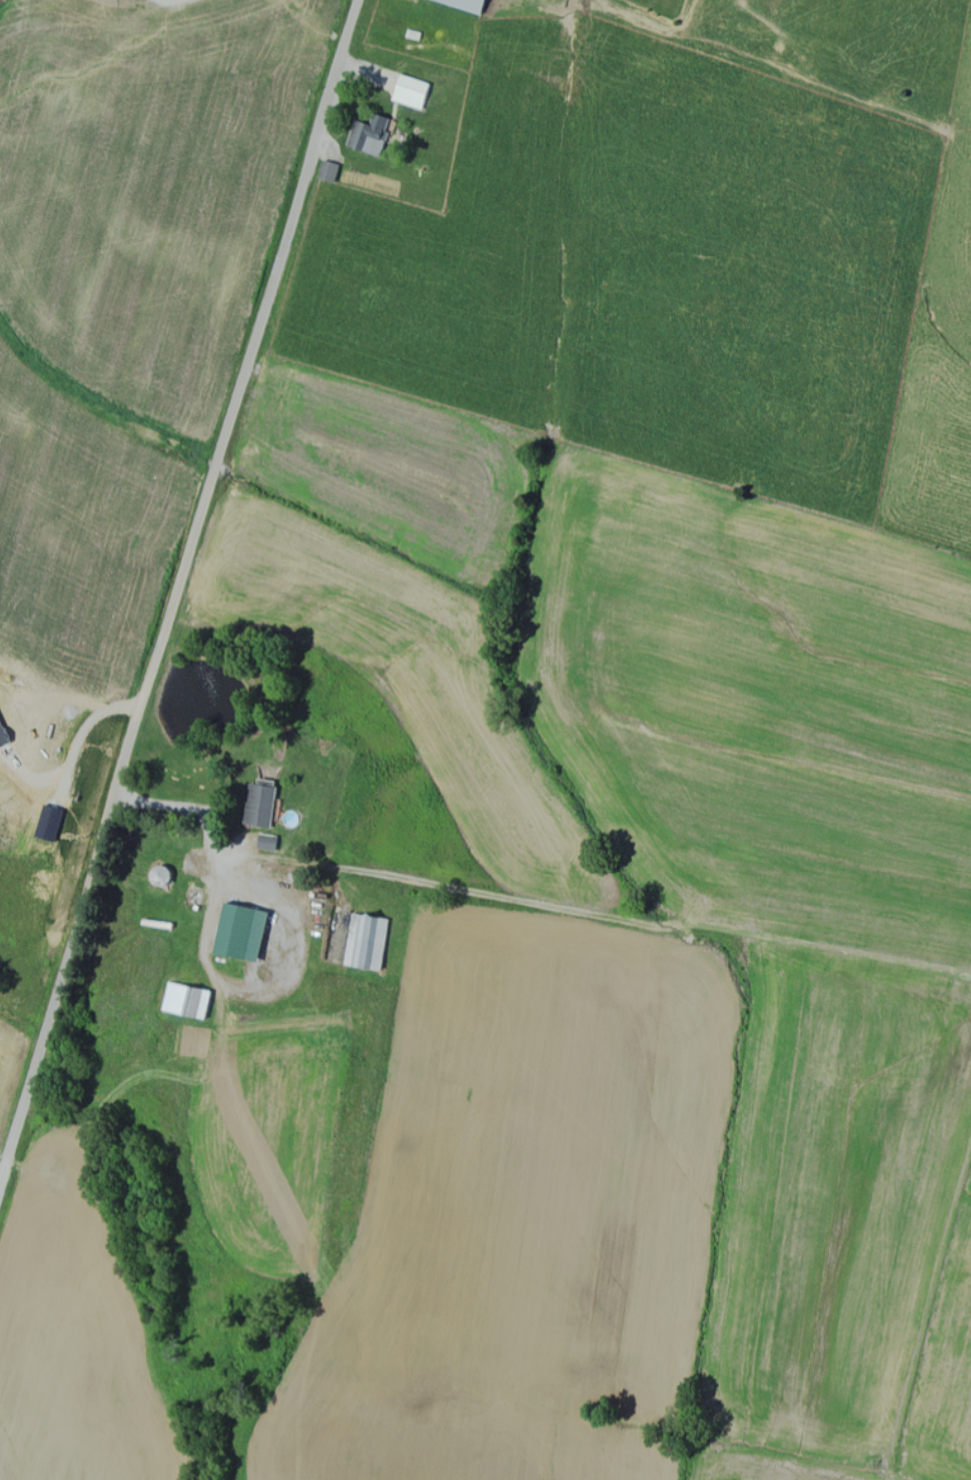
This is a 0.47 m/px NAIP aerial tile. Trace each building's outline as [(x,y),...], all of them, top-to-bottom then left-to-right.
[(491,16),(496,0),(435,0),(491,16)] [(431,110),(437,83),(405,76),(399,103),(431,110)] [(354,148),(387,157),(398,119),(382,114),(379,125),(362,121),(354,148)] [(342,184),(346,165),(329,161),(324,180),(342,184)] [(242,825),(272,829),(278,788),(248,783),(242,825)] [(265,911),(219,904),(210,955),(256,963),(265,911)] [(381,971),(388,919),(351,915),(344,967),(381,971)] [(203,1021),(209,992),(167,983),(160,1012),(203,1021)]
